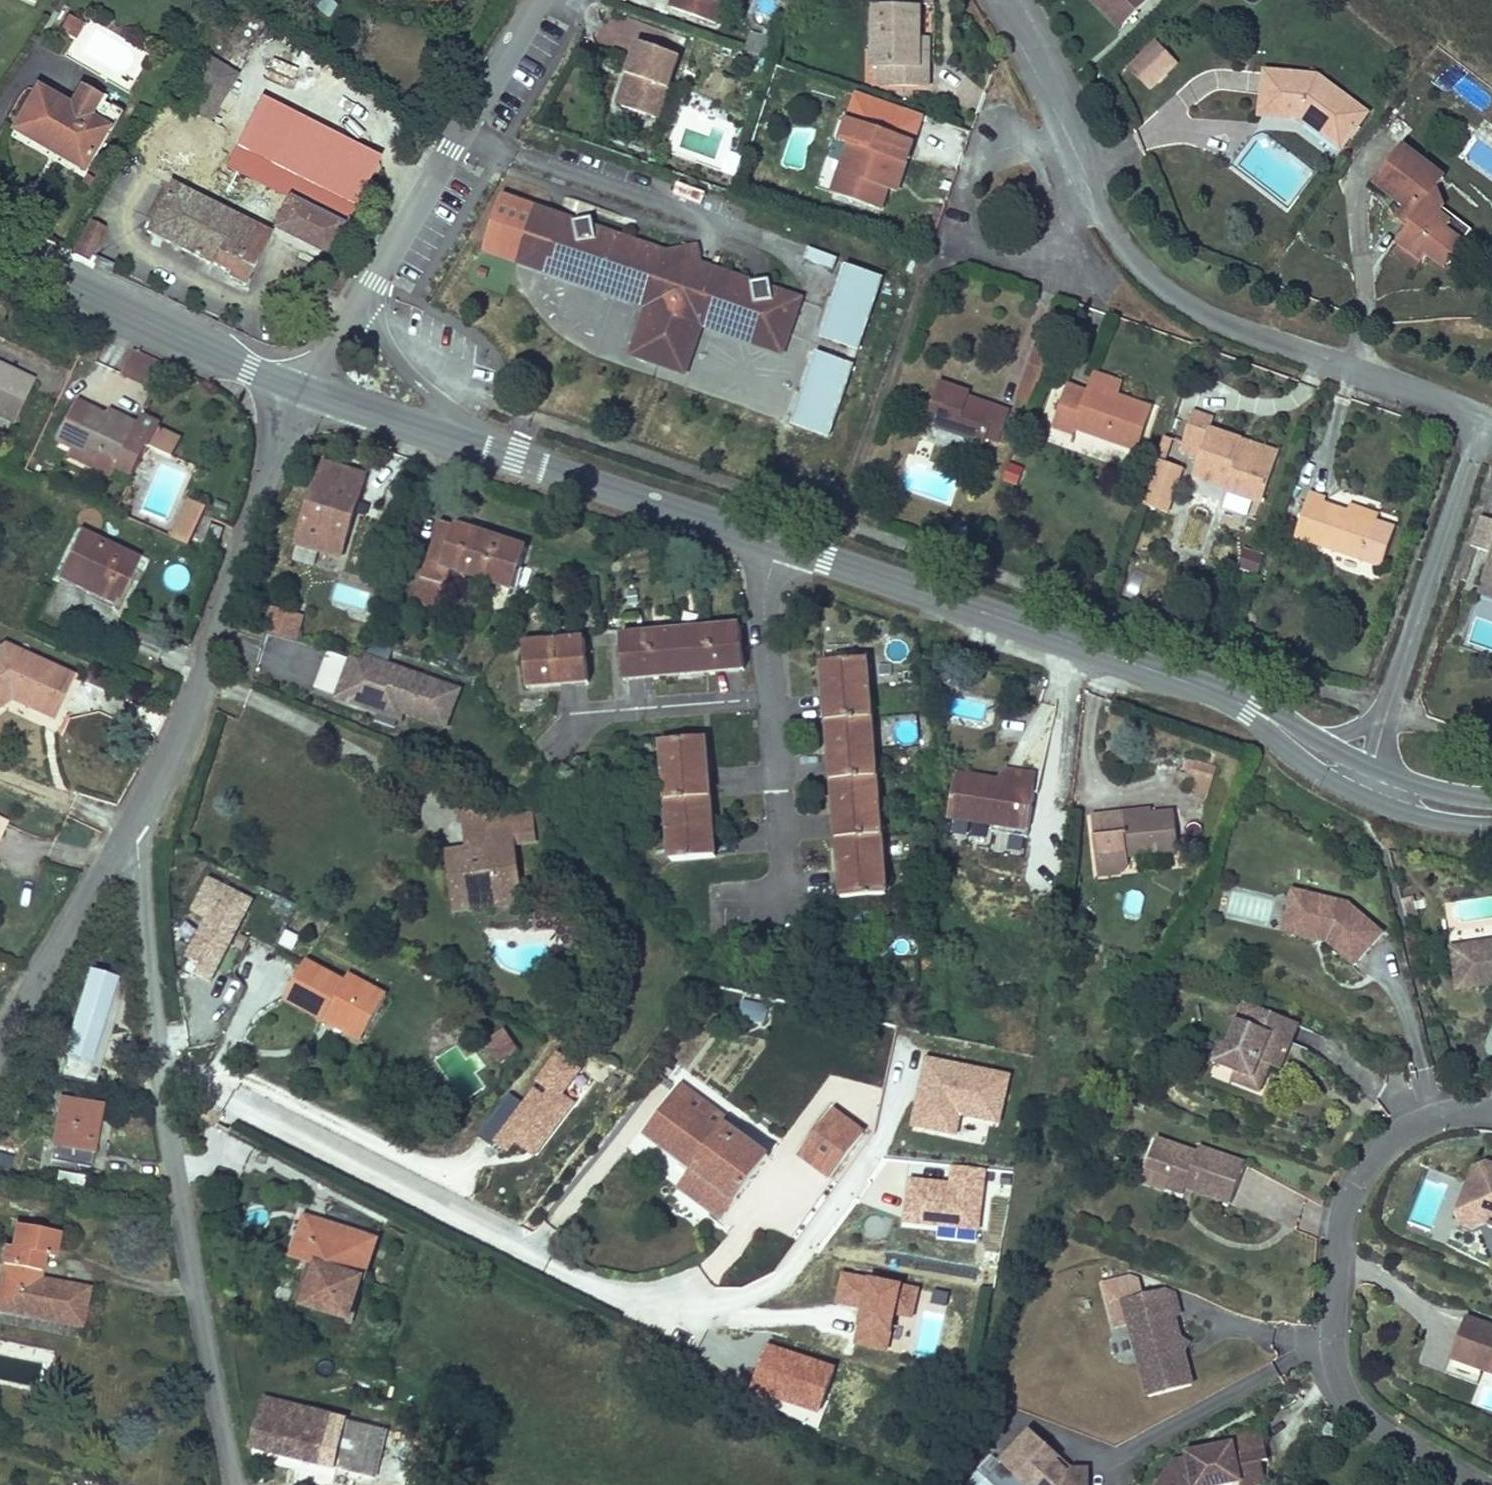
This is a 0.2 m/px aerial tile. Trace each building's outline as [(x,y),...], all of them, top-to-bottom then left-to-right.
[(665,7),(715,25),(724,0),(667,0),(665,7)] [(938,11),(938,0),(923,0),(922,11),(938,11)] [(1117,26),(1145,0),(1092,0),(1117,26)] [(926,71),(919,62),(921,40),(922,15),(874,11),(870,67),(878,68),(876,85),(925,88),(926,71)] [(75,41),(83,24),(68,17),(60,34),(75,41)] [(759,56),(766,37),(752,32),(745,51),(759,56)] [(919,62),(926,71),(929,41),(921,40),(919,62)] [(632,47),(621,80),(629,83),(620,109),(652,120),(673,61),(632,47)] [(198,52),(173,99),(190,108),(203,84),(214,89),(226,67),(198,52)] [(1167,71),(1149,54),(1128,75),(1145,92),(1167,71)] [(1318,73),(1265,67),(1260,111),(1293,115),(1301,117),(1339,146),(1366,110),(1318,73)] [(1122,80),(1141,97),(1145,92),(1128,75),(1122,80)] [(621,80),(612,106),(620,109),(629,83),(621,80)] [(203,84),(190,108),(201,114),(214,89),(203,84)] [(113,129),(95,119),(105,101),(81,87),(71,105),(36,86),(10,132),(87,175),(113,129)] [(892,128),(918,137),(925,116),(899,108),(892,128)] [(840,145),(846,148),(828,198),(868,213),(877,190),(887,163),(897,166),(904,147),(841,125),(834,144),(840,145)] [(788,126),(785,166),(807,168),(810,128),(788,126)] [(183,183),(197,152),(156,132),(141,163),(183,183)] [(235,175),(263,189),(277,197),(292,166),(250,145),(235,175)] [(840,145),(821,196),(828,198),(846,148),(840,145)] [(218,172),(223,164),(225,159),(211,152),(205,165),(218,172)] [(299,167),(307,171),(311,163),(314,165),(316,159),(306,154),(299,167)] [(877,190),(887,193),(897,166),(887,163),(877,190)] [(307,171),(299,167),(284,199),(278,211),(273,220),(326,247),(353,193),(307,171)] [(1397,247),(1403,251),(1392,268),(1417,285),(1423,277),(1439,289),(1455,265),(1438,254),(1444,245),(1433,237),(1436,232),(1424,209),(1432,197),(1390,170),(1364,208),(1393,228),(1397,222),(1409,231),(1397,247)] [(193,220),(180,245),(226,266),(223,273),(242,282),(268,229),(249,221),(248,215),(235,209),(230,212),(163,179),(153,200),(193,220)] [(785,357),(806,299),(774,288),(773,281),(753,284),(753,280),(704,264),(701,244),(668,251),(597,227),(596,220),(575,223),(575,219),(503,195),(483,253),(645,309),(629,357),(687,377),(704,329),(785,357)] [(141,225),(180,245),(193,220),(153,200),(141,225)] [(1393,228),(1386,239),(1397,247),(1409,231),(1397,222),(1393,228)] [(89,260),(104,231),(91,224),(76,254),(89,260)] [(809,249),(805,263),(836,272),(840,259),(809,249)] [(903,259),(898,272),(906,275),(911,262),(903,259)] [(822,340),(858,352),(883,281),(847,268),(822,340)] [(1417,285),(1392,268),(1385,277),(1411,295),(1417,285)] [(1030,365),(1043,369),(1051,346),(1040,342),(1036,345),(1030,365)] [(121,373),(155,391),(167,365),(134,348),(121,373)] [(793,426),(829,438),(854,366),(817,353),(793,426)] [(1018,398),(1031,403),(1043,369),(1030,365),(1018,398)] [(1140,447),(1154,404),(1121,393),(1125,378),(1096,370),(1091,388),(1067,381),(1052,427),(1076,435),(1078,426),(1140,447)] [(12,431),(33,389),(0,373),(0,425),(12,431)] [(997,415),(968,405),(970,399),(972,394),(938,383),(923,427),(998,452),(1010,412),(999,408),(997,415)] [(999,408),(970,399),(968,405),(997,415),(999,408)] [(140,442),(104,427),(72,414),(56,450),(73,458),(99,469),(145,490),(159,460),(184,471),(193,454),(163,441),(166,434),(147,426),(144,434),(140,442)] [(144,434),(109,417),(104,427),(140,442),(144,434)] [(1259,510),(1271,476),(1261,473),(1264,465),(1240,457),(1243,448),(1208,436),(1211,425),(1192,418),(1182,448),(1202,455),(1199,466),(1194,480),(1223,490),(1221,497),(1259,510)] [(1202,455),(1182,448),(1178,459),(1199,466),(1202,455)] [(1261,473),(1271,476),(1277,460),(1243,448),(1240,457),(1264,465),(1261,473)] [(99,469),(73,458),(68,469),(95,481),(99,469)] [(1008,463),(1003,483),(1019,487),(1024,467),(1008,463)] [(1179,474),(1152,464),(1137,508),(1164,518),(1179,474)] [(346,556),(372,486),(328,467),(302,539),(346,556)] [(1390,537),(1373,530),(1349,522),(1324,512),(1326,506),(1307,499),(1292,543),(1378,575),(1390,537)] [(1349,522),(1373,530),(1378,516),(1354,508),(1349,522)] [(177,550),(188,555),(193,543),(205,516),(193,511),(177,550)] [(1477,524),(1466,554),(1487,562),(1478,587),(1491,592),(1491,530),(1477,524)] [(215,543),(220,530),(208,525),(202,538),(215,543)] [(513,598),(519,582),(528,560),(445,528),(415,608),(440,618),(458,576),(513,598)] [(60,582),(115,608),(117,603),(121,605),(142,561),(83,533),(60,582)] [(1491,608),(1491,592),(1478,587),(1473,601),(1491,608)] [(272,632),(303,639),(309,615),(278,609),(272,632)] [(621,639),(625,685),(742,676),(738,630),(621,639)] [(527,694),(583,691),(580,645),(524,649),(527,694)] [(0,704),(15,711),(50,729),(70,689),(0,656),(0,704)] [(463,690),(366,658),(364,663),(350,658),(335,703),(407,728),(408,723),(448,737),(463,690)] [(816,667),(839,906),(886,902),(863,663),(816,667)] [(82,696),(70,689),(50,729),(63,735),(82,696)] [(15,711),(0,704),(0,720),(15,711)] [(713,860),(705,741),(662,744),(670,863),(713,860)] [(1208,795),(1218,768),(1196,760),(1186,788),(1208,795)] [(990,772),(986,785),(1020,794),(1023,780),(990,772)] [(946,822),(975,830),(1008,839),(1020,794),(986,785),(958,778),(946,822)] [(466,802),(471,853),(519,848),(516,821),(514,798),(466,802)] [(1130,858),(1180,852),(1175,810),(1153,813),(1152,808),(1094,814),(1101,880),(1123,878),(1131,866),(1130,858)] [(0,815),(0,839),(9,819),(0,815)] [(516,821),(519,848),(541,847),(538,819),(516,821)] [(972,840),(1005,849),(1008,839),(975,830),(972,840)] [(450,856),(454,900),(477,898),(478,909),(524,904),(519,848),(471,853),(450,856)] [(187,956),(200,963),(195,973),(210,981),(251,901),(208,879),(192,910),(207,917),(187,956)] [(1273,932),(1287,936),(1301,896),(1287,891),(1273,932)] [(1342,911),(1301,896),(1287,936),(1316,946),(1360,970),(1381,931),(1342,911)] [(1414,913),(1412,896),(1398,898),(1402,915),(1414,913)] [(524,904),(478,909),(477,898),(454,900),(456,921),(525,914),(524,904)] [(1467,938),(1471,976),(1491,975),(1491,937),(1467,938)] [(1471,976),(1467,938),(1451,939),(1454,982),(1491,981),(1491,975),(1471,976)] [(324,1019),(330,1008),(368,1028),(388,990),(351,970),(347,978),(306,957),(284,998),(324,1019)] [(94,1071),(120,982),(88,973),(63,1063),(94,1071)] [(1272,1033),(1278,1035),(1284,1016),(1230,997),(1214,1041),(1210,1039),(1203,1058),(1224,1065),(1241,1070),(1247,1053),(1258,1057),(1268,1061),(1274,1043),(1270,1041),(1272,1033)] [(740,1015),(763,1020),(766,1005),(743,1001),(740,1015)] [(362,1039),(368,1028),(330,1008),(324,1019),(362,1039)] [(519,1047),(506,1025),(483,1038),(496,1060),(519,1047)] [(1221,1075),(1249,1085),(1258,1057),(1247,1053),(1241,1070),(1224,1065),(1221,1075)] [(1012,1075),(927,1057),(912,1131),(960,1140),(964,1119),(1002,1127),(1012,1075)] [(674,1121),(666,1133),(707,1162),(687,1190),(723,1216),(772,1148),(730,1118),(716,1138),(680,1112),(695,1091),(682,1082),(661,1112),(674,1121)] [(731,1117),(695,1091),(680,1112),(716,1138),(730,1118),(731,1117)] [(107,1107),(62,1098),(52,1149),(55,1149),(95,1157),(97,1158),(107,1107)] [(831,1173),(864,1128),(833,1105),(800,1150),(831,1173)] [(687,1190),(707,1162),(666,1133),(674,1121),(661,1112),(644,1134),(690,1167),(678,1183),(687,1190)] [(1192,1147),(1152,1132),(1142,1160),(1166,1169),(1161,1182),(1179,1188),(1181,1181),(1183,1175),(1190,1177),(1188,1183),(1226,1197),(1240,1158),(1194,1141),(1192,1147)] [(92,1172),(95,1157),(55,1149),(52,1164),(92,1172)] [(1474,1171),(1457,1217),(1462,1229),(1475,1235),(1484,1232),(1487,1225),(1491,1226),(1491,1166),(1487,1164),(1474,1171)] [(1431,1231),(1443,1199),(1457,1204),(1466,1181),(1429,1167),(1409,1223),(1431,1231)] [(905,1228),(983,1235),(989,1171),(953,1168),(951,1183),(909,1180),(905,1228)] [(59,1172),(56,1184),(84,1189),(86,1177),(59,1172)] [(1183,1175),(1181,1181),(1188,1183),(1190,1177),(1183,1175)] [(307,1216),(293,1256),(310,1262),(318,1264),(305,1305),(354,1321),(380,1239),(307,1216)] [(16,1220),(12,1243),(4,1241),(0,1262),(0,1310),(82,1326),(90,1285),(41,1275),(46,1251),(56,1253),(61,1229),(16,1220)] [(297,1302),(305,1305),(318,1264),(310,1262),(297,1302)] [(835,1306),(855,1308),(851,1349),(895,1354),(898,1320),(916,1322),(920,1285),(838,1276),(835,1306)] [(1165,1285),(1155,1282),(1116,1293),(1146,1390),(1188,1376),(1181,1353),(1168,1345),(1175,1333),(1167,1308),(1172,1307),(1165,1285)] [(1485,1373),(1491,1376),(1491,1335),(1484,1332),(1487,1326),(1468,1319),(1453,1362),(1485,1373)] [(1168,1345),(1181,1353),(1188,1341),(1175,1333),(1168,1345)] [(1447,1376),(1480,1387),(1485,1373),(1453,1362),(1447,1376)] [(320,1460),(376,1476),(389,1429),(264,1394),(251,1440),(288,1451),(320,1460)] [(1039,1452),(1044,1447),(1018,1422),(987,1452),(1016,1482),(1013,1484),(1073,1484),(1073,1462),(1058,1462),(1054,1466),(1039,1452)] [(1148,1484),(1179,1484),(1183,1480),(1203,1477),(1203,1483),(1234,1479),(1235,1484),(1261,1481),(1258,1459),(1265,1458),(1259,1426),(1229,1430),(1230,1440),(1184,1447),(1185,1454),(1167,1454),(1145,1482),(1148,1484)] [(1058,1462),(1044,1447),(1039,1452),(1054,1466),(1058,1462)] [(285,1462),(317,1471),(320,1460),(288,1451),(285,1462)]
